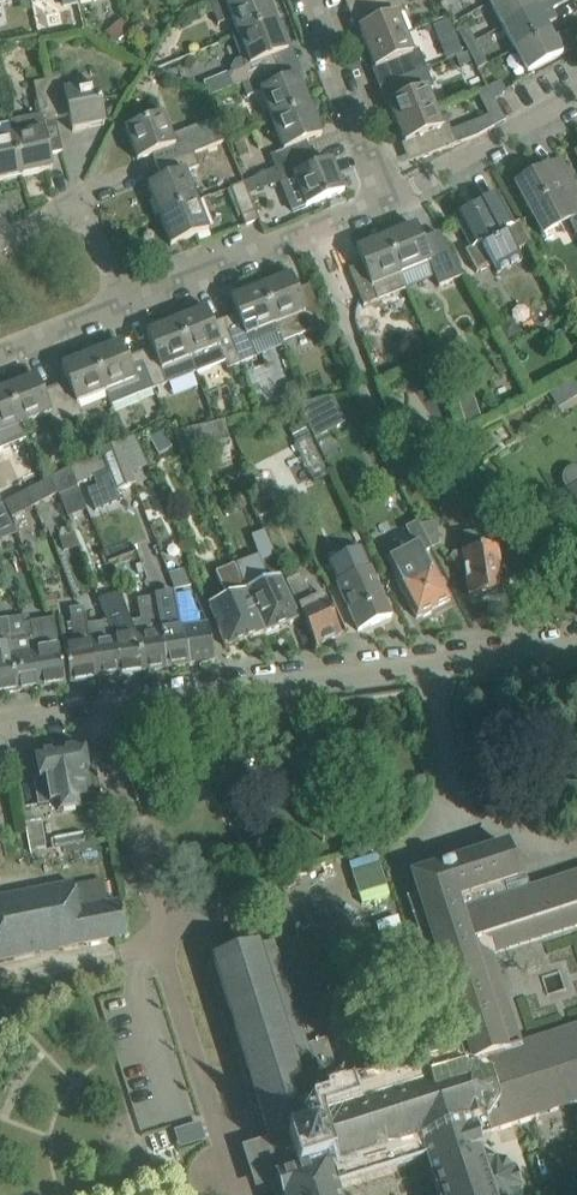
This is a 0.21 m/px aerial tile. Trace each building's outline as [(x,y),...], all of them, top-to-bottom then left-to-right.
[(218,24),(231,19),(238,36),(277,21),(268,0),(209,0),(218,24)] [(399,0),(381,0),(369,5),(377,23),(360,29),(368,49),(404,34),(397,16),(404,13),(399,0)] [(548,2),(552,0),(496,0),(491,3),(504,26),(548,2)] [(552,9),(569,0),(552,0),(548,2),(504,26),(516,49),(548,32),(545,26),(557,19),(552,9)] [(288,50),(277,21),(238,36),(234,38),(245,67),(228,74),(233,87),(242,84),(278,69),(273,57),(288,50)] [(458,31),(466,46),(476,41),(468,25),(458,31)] [(552,39),(548,32),(516,49),(518,52),(529,73),(573,49),(564,32),(552,39)] [(412,53),(404,34),(368,49),(375,69),(392,62),(399,80),(426,69),(419,50),(412,53)] [(488,64),(476,41),(466,46),(479,70),(488,64)] [(468,54),(457,59),(460,69),(472,64),(468,54)] [(283,83),(278,69),(242,84),(247,97),(260,92),(272,121),(310,105),(299,77),(283,83)] [(434,88),(426,69),(399,80),(406,98),(390,104),(397,124),(434,109),(427,91),(434,88)] [(105,125),(100,101),(96,85),(64,91),(61,77),(47,81),(54,118),(55,118),(70,115),(73,131),(105,125)] [(63,151),(55,118),(54,118),(47,81),(33,83),(40,115),(9,122),(12,136),(21,177),(52,170),(49,154),(63,151)] [(501,81),(488,87),(493,98),(506,91),(501,81)] [(322,135),(310,105),(272,121),(283,150),(270,156),(276,169),(312,155),(306,141),(322,135)] [(429,156),(477,137),(495,127),(489,116),(451,131),(448,125),(442,128),(434,109),(397,124),(405,144),(422,137),(429,156)] [(217,118),(173,136),(164,115),(125,130),(137,161),(153,154),(158,168),(194,154),(208,148),(226,140),(217,118)] [(12,136),(0,139),(0,181),(21,177),(12,136)] [(199,167),(194,154),(158,168),(163,181),(148,187),(159,216),(197,201),(186,172),(199,167)] [(317,168),(312,155),(276,169),(266,173),(271,186),(282,182),(293,212),(345,191),(333,161),(317,168)] [(576,188),(565,167),(550,175),(546,167),(516,184),(543,235),(576,216),(576,189),(576,188)] [(246,226),(259,221),(244,183),(231,188),(246,226)] [(465,251),(476,272),(477,273),(492,265),(497,274),(521,261),(516,251),(532,243),(520,221),(513,225),(497,194),(455,217),(471,247),(465,251)] [(209,230),(200,208),(197,201),(159,216),(171,245),(209,230)] [(415,225),(386,237),(400,275),(429,263),(434,276),(448,271),(434,235),(421,240),(415,225)] [(400,275),(386,237),(356,249),(362,263),(349,269),(359,292),(364,305),(378,300),(406,289),(400,275)] [(290,275),(261,287),(276,325),(283,343),(311,332),(312,334),(327,329),(309,285),(296,290),(290,275)] [(276,325),(261,287),(231,298),(237,314),(224,319),(241,364),(255,358),(247,337),(276,325)] [(364,305),(359,292),(345,298),(350,311),(364,305)] [(205,309),(177,320),(197,372),(226,360),(229,369),(241,364),(224,319),(211,325),(205,309)] [(197,372),(177,320),(146,332),(153,348),(140,353),(154,389),(197,372)] [(120,343),(92,354),(106,392),(112,406),(154,389),(140,353),(127,358),(120,343)] [(106,392),(92,354),(62,366),(68,382),(55,387),(69,423),(83,417),(78,404),(106,392)] [(36,376),(5,388),(21,427),(50,415),(55,428),(58,427),(63,437),(73,433),(69,423),(55,387),(42,392),(36,376)] [(565,382),(574,397),(576,396),(576,379),(575,376),(565,382)] [(5,388),(0,390),(0,435),(21,427),(5,388)] [(347,423),(334,398),(297,405),(315,439),(347,423)] [(472,406),(461,410),(464,420),(480,414),(478,410),(472,406)] [(186,450),(229,441),(225,421),(182,430),(186,450)] [(140,448),(134,436),(134,435),(118,442),(132,473),(148,465),(140,448)] [(165,436),(151,444),(158,456),(171,448),(165,436)] [(137,483),(132,473),(118,442),(101,450),(103,455),(101,456),(108,471),(118,492),(137,483)] [(108,471),(101,456),(71,470),(77,485),(108,471)] [(576,469),(571,471),(568,474),(566,479),(565,484),(571,492),(570,493),(576,504),(576,469)] [(77,485),(71,470),(51,478),(59,495),(78,487),(77,485)] [(288,505),(283,494),(281,491),(275,494),(268,480),(256,486),(262,499),(251,505),(252,508),(253,507),(258,516),(259,515),(261,518),(288,505)] [(52,499),(45,485),(27,494),(34,508),(52,499)] [(34,508),(27,494),(6,504),(13,519),(34,508)] [(0,506),(0,521),(9,517),(3,505),(0,506)] [(451,600),(425,552),(432,549),(419,525),(418,522),(405,528),(414,546),(387,560),(417,618),(422,615),(424,617),(431,613),(432,610),(451,600)] [(419,525),(432,549),(441,544),(437,522),(419,525)] [(462,552),(452,554),(449,559),(462,569),(464,568),(469,598),(488,595),(491,597),(497,596),(499,593),(504,592),(502,579),(508,578),(509,580),(528,578),(539,562),(517,546),(498,549),(498,547),(479,550),(476,532),(460,535),(462,552)] [(392,616),(382,594),(371,568),(370,568),(362,549),(345,557),(353,575),(337,582),(359,631),(392,616)] [(299,620),(280,576),(269,580),(262,560),(238,569),(246,590),(265,633),(299,620)] [(246,590),(238,569),(237,564),(216,572),(226,599),(211,605),(226,647),(265,633),(246,590)] [(288,582),(295,598),(309,592),(302,575),(288,582)] [(215,662),(211,638),(209,624),(198,626),(196,613),(194,613),(191,597),(189,593),(175,596),(181,628),(183,628),(190,666),(215,662)] [(181,628),(175,596),(175,595),(168,596),(154,597),(155,604),(167,669),(190,666),(183,628),(181,628)] [(342,635),(332,613),(325,596),(299,607),(316,646),(342,635)] [(167,669),(155,604),(154,597),(139,599),(141,619),(131,621),(136,635),(143,673),(167,669)] [(120,676),(143,673),(136,635),(131,621),(124,603),(117,604),(122,618),(107,620),(108,622),(114,638),(113,639),(120,676)] [(96,680),(87,625),(85,606),(70,608),(76,644),(65,646),(71,684),(96,680)] [(66,685),(63,661),(60,646),(51,648),(47,620),(31,623),(33,634),(35,634),(38,650),(36,650),(43,688),(66,685)] [(114,638),(108,622),(87,625),(96,680),(120,676),(113,639),(114,638)] [(43,688),(36,650),(38,650),(35,634),(33,634),(10,637),(11,639),(12,644),(19,692),(43,688)] [(12,644),(11,639),(0,641),(0,695),(19,692),(12,644)] [(34,780),(38,804),(39,807),(60,803),(62,813),(83,809),(81,796),(86,795),(82,773),(87,773),(83,749),(37,757),(41,779),(34,780)] [(46,849),(41,821),(25,823),(30,851),(46,849)] [(61,847),(63,855),(97,849),(96,841),(87,843),(85,835),(59,839),(60,847),(61,847)] [(324,1105),(316,1079),(327,1076),(322,1062),(312,1065),(273,942),(214,961),(267,1128),(270,1138),(262,1140),(263,1143),(274,1179),(275,1181),(272,1182),(276,1194),(339,1194),(335,1182),(426,1151),(440,1194),(520,1194),(521,1194),(525,1194),(527,1189),(522,1188),(518,1172),(521,1169),(518,1166),(515,1169),(501,1161),(501,1157),(495,1157),(495,1160),(483,1164),(478,1153),(482,1152),(477,1135),(576,1102),(576,1024),(523,1041),(494,955),(576,928),(576,873),(506,895),(502,882),(517,878),(507,846),(413,876),(418,891),(473,1059),(419,1077),(417,1068),(415,1066),(413,1064),(411,1063),(408,1063),(405,1064),(403,1066),(402,1068),(401,1071),(401,1073),(403,1080),(324,1105)] [(0,898),(0,959),(116,937),(126,935),(120,902),(108,904),(78,910),(74,885),(0,898)]
